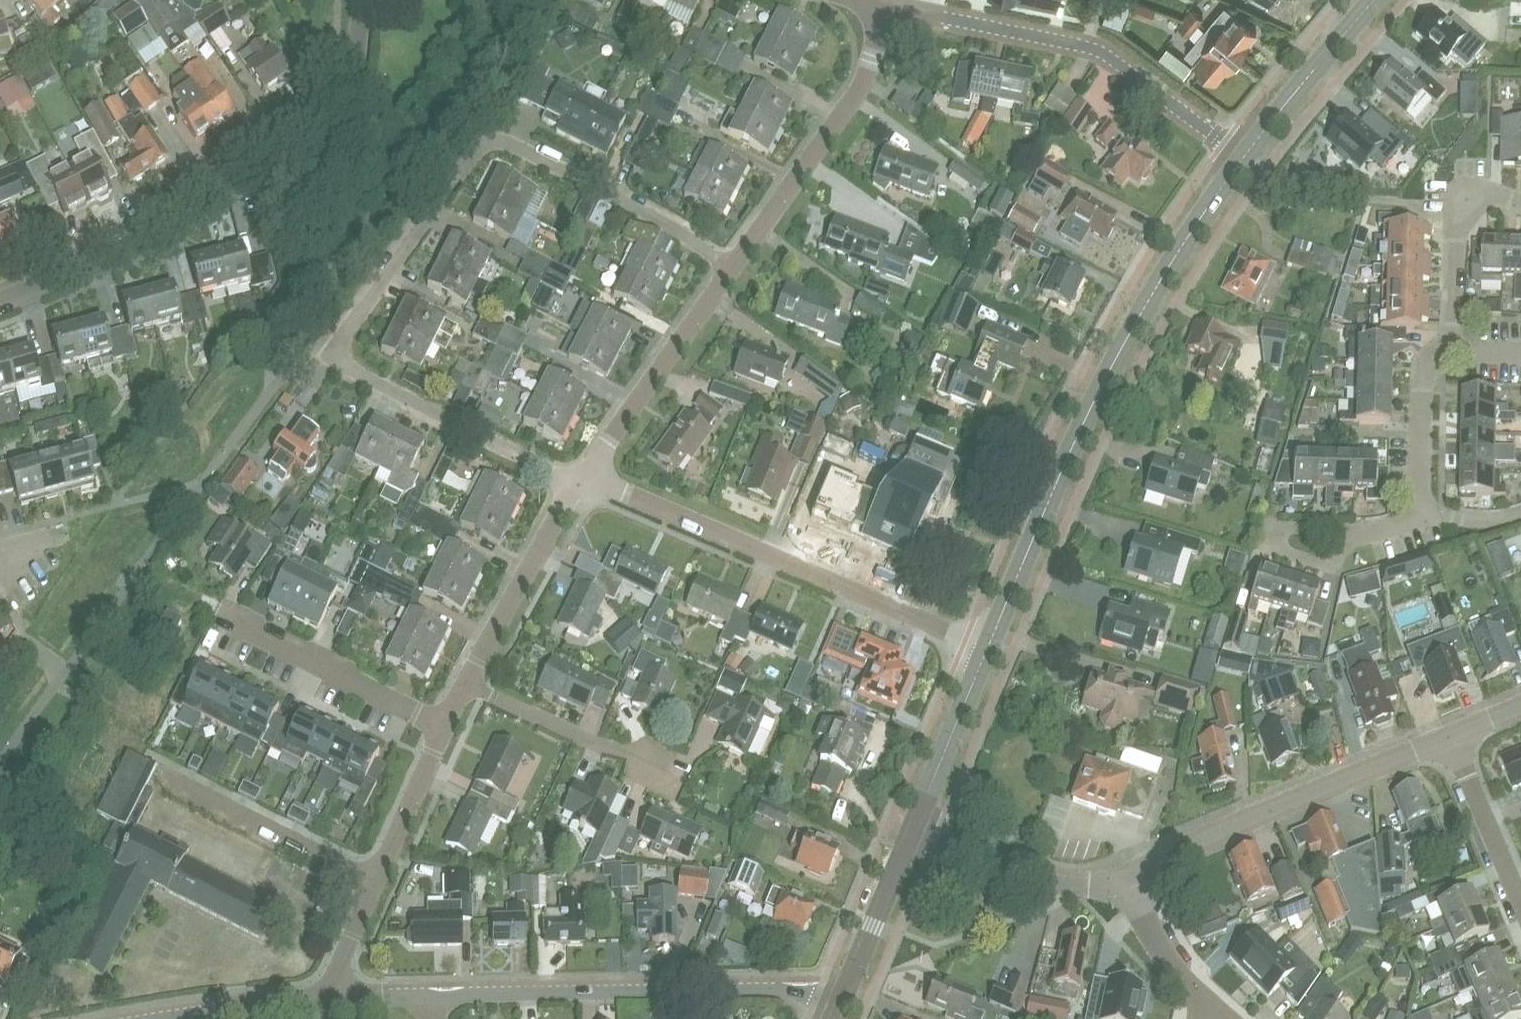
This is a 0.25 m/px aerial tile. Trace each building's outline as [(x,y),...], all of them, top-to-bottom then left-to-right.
[(24,2),(40,18),(41,18),(50,26),(58,18),(50,9),(59,0),(26,0),(24,2)] [(103,19),(120,1),(119,0),(100,0),(92,8),(103,19)] [(183,5),(176,0),(135,0),(158,33),(157,34),(171,53),(187,42),(191,47),(206,38),(197,24),(194,20),(197,13),(196,13),(183,5)] [(183,5),(196,13),(200,10),(203,0),(184,0),(183,5)] [(617,16),(628,21),(638,0),(625,0),(617,16)] [(666,2),(692,15),(700,0),(667,0),(666,2)] [(744,0),(720,0),(715,10),(734,20),(744,0)] [(1151,21),(1156,8),(1134,0),(1132,0),(1128,13),(1151,21)] [(1267,8),(1272,0),(1253,0),(1267,8)] [(1512,27),(1520,27),(1520,1),(1512,1),(1512,27)] [(147,23),(132,2),(111,17),(126,38),(147,23)] [(218,5),(194,20),(197,24),(206,38),(229,23),(218,5)] [(599,20),(573,7),(566,18),(593,31),(599,20)] [(1225,7),(1206,29),(1238,56),(1250,42),(1249,41),(1256,33),(1234,14),(1234,15),(1225,7)] [(1184,17),(1196,28),(1203,19),(1192,9),(1184,17)] [(778,11),(766,36),(803,56),(816,30),(778,11)] [(1415,35),(1445,61),(1457,47),(1462,51),(1469,42),(1465,38),(1435,12),(1415,35)] [(0,17),(0,54),(12,50),(8,38),(1,16),(0,17)] [(1196,28),(1184,17),(1178,25),(1189,35),(1196,28)] [(167,51),(159,39),(158,40),(148,26),(127,41),(145,66),(167,51)] [(692,55),(697,45),(703,33),(692,28),(681,48),(677,46),(665,71),(669,73),(680,78),(692,55)] [(1238,56),(1206,29),(1186,53),(1195,61),(1195,62),(1216,80),(1226,69),(1227,70),(1230,67),(1233,69),(1239,61),(1236,58),(1238,56)] [(703,33),(697,45),(739,65),(745,54),(703,33)] [(25,35),(17,39),(22,47),(30,42),(25,35)] [(803,56),(766,36),(753,61),(790,81),(803,56)] [(238,55),(263,91),(288,73),(271,50),(268,52),(260,40),(238,55)] [(697,45),(692,55),(734,77),(739,65),(697,45)] [(198,115),(207,129),(233,111),(217,88),(214,90),(206,79),(209,77),(198,61),(182,72),(192,87),(200,99),(203,99),(208,106),(198,115)] [(23,77),(31,91),(56,77),(47,63),(23,77)] [(517,98),(531,106),(549,70),(535,63),(517,98)] [(995,102),(1001,71),(975,65),(975,66),(959,63),(951,100),(968,103),(969,97),(982,99),(979,114),(992,117),(995,102)] [(1404,114),(1422,94),(1436,105),(1446,93),(1421,73),(1414,82),(1391,63),(1371,87),(1404,114)] [(1004,72),(1001,71),(995,102),(1013,106),(1011,117),(1019,118),(1018,124),(1036,127),(1038,116),(1021,113),(1028,77),(1015,74),(1016,72),(1005,69),(1004,72)] [(124,82),(144,113),(160,102),(139,71),(124,82)] [(680,78),(669,73),(663,84),(684,94),(689,83),(680,78)] [(6,110),(29,96),(17,76),(0,86),(0,99),(6,110)] [(754,84),(741,109),(779,129),(791,104),(754,84)] [(1460,84),(1460,100),(1477,100),(1477,84),(1460,84)] [(559,86),(544,113),(560,122),(555,132),(581,145),(599,107),(559,86)] [(192,87),(188,90),(196,103),(183,111),(181,108),(177,111),(179,114),(178,115),(195,138),(207,129),(198,115),(208,106),(203,99),(200,99),(192,87)] [(168,110),(181,104),(174,89),(161,96),(168,110)] [(652,106),(657,95),(647,90),(636,112),(646,117),(652,106)] [(889,104),(927,130),(936,117),(931,114),(935,107),(930,104),(934,98),(925,91),(915,106),(897,93),(889,104)] [(672,116),(678,106),(657,96),(657,95),(652,106),(672,116)] [(1515,98),(1515,109),(1514,120),(1503,120),(1503,113),(1491,112),(1491,137),(1503,137),(1502,164),(1516,165),(1516,167),(1520,167),(1520,98),(1515,98)] [(1077,135),(1093,112),(1076,101),(1060,124),(1077,135)] [(119,140),(99,103),(83,112),(103,149),(119,140)] [(652,106),(646,117),(634,140),(645,146),(657,123),(667,127),(672,116),(652,106)] [(624,120),(599,107),(581,145),(606,157),(624,120)] [(779,129),(741,109),(738,115),(729,111),(719,130),(766,154),(779,129)] [(1391,137),(1394,134),(1369,114),(1358,128),(1346,117),(1325,142),(1336,151),(1333,155),(1344,164),(1348,160),(1358,168),(1367,157),(1379,167),(1398,143),(1391,137)] [(141,154),(150,168),(151,167),(152,168),(169,157),(152,132),(157,129),(148,116),(144,119),(142,115),(134,120),(131,116),(130,116),(136,125),(139,124),(146,132),(139,138),(148,150),(141,154)] [(136,125),(130,116),(118,124),(132,146),(127,149),(129,152),(132,158),(119,166),(129,182),(150,168),(141,154),(148,150),(139,138),(146,132),(139,124),(136,125)] [(1105,149),(1119,130),(1106,120),(1092,139),(1105,149)] [(83,159),(69,167),(87,203),(96,199),(100,201),(108,197),(109,192),(111,191),(98,168),(109,162),(93,131),(74,141),(83,159)] [(973,148),(979,137),(969,132),(963,142),(973,148)] [(645,146),(634,140),(623,162),(634,168),(645,146)] [(1138,183),(1153,163),(1146,157),(1149,153),(1133,141),(1131,144),(1125,140),(1101,173),(1119,186),(1127,175),(1138,183)] [(696,172),(734,191),(746,166),(709,147),(701,143),(688,169),(696,173),(696,172)] [(925,197),(936,168),(884,149),(871,183),(883,192),(889,184),(925,197)] [(87,203),(69,167),(54,175),(45,156),(26,166),(42,197),(52,192),(65,215),(87,203)] [(948,171),(985,196),(991,187),(984,182),(986,180),(955,160),(948,171)] [(1032,180),(1060,195),(1070,177),(1043,161),(1032,180)] [(24,193),(15,174),(24,170),(20,162),(0,171),(0,204),(24,193)] [(499,172),(486,197),(524,216),(536,191),(499,172)] [(696,172),(696,173),(683,197),(721,216),(734,191),(696,172)] [(632,178),(636,188),(644,184),(639,175),(632,178)] [(989,212),(1001,218),(1011,198),(1000,192),(989,212)] [(586,222),(587,223),(597,201),(583,194),(573,216),(576,217),(565,240),(575,245),(586,222)] [(1109,227),(1115,216),(1077,194),(1071,205),(1068,203),(1059,218),(1086,233),(1088,230),(1106,240),(1112,229),(1109,227)] [(524,216),(486,197),(474,222),(511,241),(524,216)] [(588,223),(587,223),(586,222),(575,245),(586,250),(597,228),(600,230),(611,208),(598,201),(588,223)] [(1007,221),(1020,228),(1028,213),(1016,206),(1007,221)] [(1003,223),(978,210),(971,224),(980,228),(975,237),(985,242),(989,234),(996,237),(997,235),(1003,223)] [(18,237),(9,216),(0,219),(0,245),(18,237)] [(1381,248),(1416,249),(1416,239),(1429,239),(1430,228),(1403,227),(1403,218),(1378,217),(1378,227),(1382,227),(1381,248)] [(887,238),(835,218),(824,247),(849,256),(847,260),(874,270),(889,276),(905,282),(914,258),(898,252),(884,247),(887,238)] [(1010,242),(1016,230),(1003,223),(997,235),(1010,242)] [(627,270),(664,289),(676,265),(662,258),(669,244),(630,224),(622,239),(639,247),(627,270)] [(1364,246),(1368,232),(1357,229),(1353,243),(1364,246)] [(1018,247),(1037,256),(1043,243),(1024,234),(1018,247)] [(440,261),(478,280),(490,255),(453,236),(440,261)] [(1316,245),(1292,239),(1285,266),(1337,280),(1343,256),(1315,249),(1316,245)] [(1503,275),(1503,241),(1483,240),(1482,259),(1472,259),(1472,282),(1503,283),(1503,275)] [(1503,275),(1515,275),(1515,287),(1514,302),(1520,302),(1520,241),(1503,241),(1503,275)] [(545,274),(551,262),(510,242),(505,252),(523,261),(523,262),(545,274)] [(216,255),(225,288),(249,282),(251,288),(264,285),(256,257),(244,260),(241,248),(240,249),(239,245),(227,248),(228,252),(216,255)] [(1416,249),(1381,248),(1381,269),(1428,270),(1429,258),(1415,257),(1416,249)] [(1347,263),(1357,266),(1362,253),(1351,249),(1347,263)] [(991,252),(982,274),(993,280),(1003,258),(991,252)] [(199,293),(189,295),(197,323),(207,320),(200,295),(225,288),(216,255),(205,258),(204,254),(191,257),(192,261),(191,261),(199,293)] [(1254,304),(1260,293),(1272,270),(1242,255),(1225,290),(1254,304)] [(478,280),(440,261),(428,286),(465,305),(478,280)] [(1049,279),(1041,295),(1068,308),(1069,304),(1073,304),(1076,297),(1074,295),(1082,278),(1056,265),(1055,266),(1046,261),(1040,275),(1049,279)] [(545,274),(523,262),(518,272),(540,283),(545,274)] [(572,273),(551,262),(545,274),(567,284),(572,273)] [(1357,266),(1347,263),(1343,277),(1353,280),(1357,266)] [(1381,269),(1380,289),(1414,290),(1414,280),(1428,280),(1428,270),(1381,269)] [(664,289),(627,270),(614,297),(651,315),(664,289)] [(961,271),(951,289),(963,297),(974,279),(961,271)] [(567,284),(545,274),(540,283),(562,294),(567,284)] [(892,291),(868,282),(863,293),(878,298),(877,304),(886,306),(892,291)] [(159,291),(149,293),(158,327),(181,321),(183,326),(197,323),(189,295),(176,299),(172,287),(171,287),(170,283),(158,287),(159,291)] [(555,293),(541,287),(530,308),(544,314),(555,293)] [(776,315),(828,335),(826,340),(840,345),(849,321),(835,316),(838,307),(802,293),(787,287),(776,315)] [(1414,290),(1380,289),(1379,298),(1370,297),(1370,308),(1379,308),(1427,310),(1427,298),(1414,298),(1414,290)] [(1339,290),(1335,303),(1345,307),(1350,293),(1339,290)] [(883,307),(862,291),(853,302),(874,318),(883,307)] [(1295,292),(1289,310),(1302,314),(1307,295),(1295,292)] [(158,327),(149,293),(136,297),(135,293),(122,296),(123,300),(122,300),(130,326),(117,330),(124,358),(138,354),(132,334),(158,327)] [(949,293),(937,324),(968,336),(980,305),(949,293)] [(407,301),(394,326),(431,345),(444,320),(407,301)] [(1502,315),(1502,301),(1476,301),(1476,314),(1502,315)] [(1345,307),(1335,303),(1331,317),(1341,320),(1345,307)] [(1379,308),(1379,329),(1413,330),(1413,321),(1427,321),(1427,310),(1379,308)] [(581,334),(618,353),(631,328),(594,310),(581,334)] [(483,314),(477,325),(500,336),(506,325),(483,314)] [(88,324),(77,327),(86,361),(112,354),(114,360),(124,358),(117,330),(105,333),(102,320),(101,320),(101,317),(87,320),(88,324)] [(1288,326),(1262,322),(1258,340),(1263,371),(1280,374),(1288,326)] [(1197,374),(1219,384),(1226,368),(1231,371),(1237,357),(1232,355),(1238,343),(1198,324),(1186,349),(1205,357),(1197,374)] [(500,336),(477,325),(472,335),(495,346),(500,336)] [(552,348),(506,325),(500,336),(521,347),(522,346),(540,355),(541,353),(544,354),(545,351),(549,353),(552,348)] [(936,393),(948,400),(946,403),(970,413),(977,416),(981,417),(996,383),(990,381),(998,366),(1016,374),(1028,341),(988,325),(968,371),(949,363),(935,357),(929,371),(943,377),(936,393)] [(86,361),(77,327),(65,330),(64,326),(52,329),(53,333),(52,333),(58,355),(45,358),(52,386),(66,383),(62,367),(86,361)] [(431,345),(394,326),(381,350),(419,369),(431,345)] [(1378,341),(1379,329),(1345,328),(1344,341),(1348,341),(1348,360),(1355,360),(1355,361),(1390,362),(1390,341),(1378,341)] [(618,353),(581,334),(569,359),(606,378),(618,353)] [(500,336),(495,346),(516,357),(521,347),(500,336)] [(747,343),(735,374),(763,384),(765,379),(778,385),(788,359),(747,343)] [(17,353),(5,356),(14,390),(40,383),(42,389),(52,386),(45,358),(35,361),(31,349),(30,349),(29,346),(17,349),(17,353)] [(1330,348),(1316,348),(1316,358),(1330,358),(1330,348)] [(5,356),(0,357),(0,394),(14,390),(5,356)] [(793,373),(833,402),(844,387),(841,384),(842,383),(805,356),(793,373)] [(483,370),(485,366),(473,360),(465,376),(454,370),(447,384),(459,390),(451,406),(461,411),(470,392),(472,392),(483,370)] [(1324,361),(1311,362),(1311,375),(1324,375),(1324,361)] [(1390,362),(1355,361),(1355,373),(1344,373),(1344,374),(1335,373),(1335,381),(1390,382),(1390,362)] [(493,375),(483,370),(472,392),(482,397),(493,375)] [(549,372),(536,397),(574,416),(587,391),(549,372)] [(709,394),(746,408),(751,395),(713,381),(709,394)] [(1390,382),(1335,381),(1333,381),(1333,389),(1343,389),(1355,390),(1354,403),(1389,403),(1390,382)] [(1461,412),(1515,413),(1515,407),(1508,407),(1508,405),(1496,405),(1496,385),(1479,385),(1479,393),(1462,392),(1461,412)] [(840,398),(845,411),(860,405),(854,392),(840,398)] [(654,454),(676,470),(685,456),(689,459),(709,432),(706,430),(722,407),(701,393),(692,407),(696,409),(690,418),(683,413),(654,454)] [(574,416),(536,397),(524,422),(561,442),(574,416)] [(887,411),(909,420),(914,409),(891,400),(887,411)] [(1265,401),(1255,442),(1275,448),(1286,407),(1265,401)] [(1304,401),(1297,427),(1308,427),(1309,424),(1317,425),(1318,410),(1323,410),(1324,401),(1304,401)] [(1389,403),(1354,403),(1354,414),(1339,414),(1339,422),(1351,422),(1354,423),(1389,424),(1389,403)] [(475,418),(495,428),(502,417),(481,406),(475,418)] [(1461,412),(1461,433),(1495,433),(1496,422),(1514,422),(1515,413),(1461,412)] [(798,435),(818,445),(827,425),(807,416),(798,435)] [(66,417),(49,422),(52,431),(68,427),(66,417)] [(889,431),(904,438),(910,426),(894,419),(889,431)] [(379,470),(398,432),(373,420),(354,457),(379,470)] [(52,431),(49,422),(34,426),(36,435),(52,431)] [(302,473),(304,470),(305,471),(306,471),(307,472),(309,472),(310,472),(311,471),(312,471),(313,470),(314,469),(315,468),(316,467),(316,465),(316,464),(316,463),(316,461),(315,460),(314,459),(313,458),(312,458),(314,456),(307,451),(315,439),(297,427),(289,438),(286,435),(274,452),(268,461),(271,463),(269,466),(287,478),(295,467),(302,473)] [(336,428),(326,441),(335,448),(345,435),(336,428)] [(423,445),(398,432),(379,470),(390,476),(386,485),(400,493),(410,491),(415,479),(407,475),(423,445)] [(829,446),(834,435),(827,432),(822,443),(829,446)] [(1495,433),(1461,433),(1460,453),(1515,454),(1515,447),(1495,446),(1495,433)] [(841,438),(834,435),(829,446),(836,449),(841,438)] [(843,452),(848,441),(841,438),(836,449),(843,452)] [(1145,491),(1189,505),(1196,486),(1205,489),(1214,459),(1164,438),(1163,439),(1187,450),(1182,466),(1155,458),(1145,491)] [(431,479),(435,481),(441,484),(461,444),(450,439),(431,479)] [(101,467),(94,440),(68,447),(70,451),(84,448),(90,470),(101,467)] [(855,444),(848,441),(843,452),(850,455),(855,444)] [(906,465),(953,486),(964,459),(963,459),(962,461),(951,457),(916,442),(912,451),(907,449),(904,449),(900,450),(896,452),(893,454),(891,459),(890,460),(897,462),(905,466),(906,465)] [(746,492),(771,503),(780,483),(785,485),(794,463),(776,455),(778,450),(761,443),(751,466),(756,468),(746,492)] [(857,458),(862,447),(855,444),(850,455),(857,458)] [(869,450),(862,447),(857,458),(864,461),(869,450)] [(70,451),(58,454),(68,489),(80,485),(81,489),(93,486),(92,483),(93,482),(90,470),(84,448),(70,451)] [(871,464),(876,453),(869,450),(864,461),(871,464)] [(344,479),(355,458),(344,452),(333,473),(344,479)] [(883,456),(876,453),(871,464),(878,467),(883,456)] [(1312,488),(1313,454),(1292,453),(1291,487),(1292,487),(1291,499),(1299,499),(1300,487),(1312,488)] [(1460,453),(1460,474),(1494,474),(1495,463),(1515,463),(1515,454),(1460,453)] [(68,489),(58,454),(34,461),(44,499),(58,495),(57,492),(68,489)] [(1313,454),(1312,488),(1324,488),(1324,510),(1332,510),(1333,454),(1313,454)] [(1354,455),(1333,454),(1332,510),(1340,510),(1341,495),(1352,495),(1354,455)] [(1354,455),(1352,495),(1353,495),(1353,489),(1365,489),(1365,501),(1386,502),(1386,497),(1387,469),(1375,469),(1375,455),(1354,455)] [(878,467),(885,470),(890,459),(883,456),(878,467)] [(240,499),(258,473),(239,459),(220,485),(240,499)] [(892,473),(897,462),(890,460),(890,459),(885,470),(892,473)] [(34,461),(9,468),(8,461),(0,464),(0,481),(3,493),(15,490),(18,502),(19,501),(20,505),(32,502),(31,498),(43,495),(44,499),(34,461)] [(858,485),(830,473),(811,517),(921,564),(937,525),(932,523),(937,512),(942,514),(943,512),(942,512),(953,486),(905,466),(891,499),(889,505),(856,490),(858,485)] [(464,497),(471,501),(509,520),(522,494),(484,476),(476,472),(464,497)] [(1494,474),(1460,474),(1459,495),(1494,496),(1494,495),(1506,495),(1506,488),(1500,488),(1500,475),(1494,475),(1494,474)] [(412,515),(427,485),(416,479),(393,527),(403,532),(407,525),(412,515)] [(427,485),(412,515),(433,526),(455,536),(460,527),(496,545),(509,520),(471,501),(459,525),(427,509),(429,503),(425,501),(435,481),(431,479),(428,485),(427,485)] [(1255,485),(1246,514),(1258,518),(1267,488),(1255,485)] [(274,548),(292,556),(311,516),(300,510),(287,537),(281,534),(274,548)] [(270,524),(281,533),(290,521),(279,513),(270,524)] [(433,526),(412,515),(407,525),(446,544),(434,568),(472,587),(484,562),(451,545),(455,536),(433,526)] [(210,566),(232,580),(246,560),(256,567),(270,545),(253,534),(249,540),(234,530),(220,521),(205,542),(219,552),(210,566)] [(281,534),(267,524),(261,533),(268,537),(267,539),(274,544),(281,534)] [(1129,562),(1126,572),(1151,580),(1154,572),(1172,578),(1181,550),(1197,555),(1201,541),(1166,530),(1162,542),(1153,539),(1152,543),(1134,537),(1127,561),(1129,562)] [(1490,557),(1506,551),(1502,541),(1486,547),(1490,557)] [(1431,566),(1426,550),(1391,561),(1396,577),(1431,566)] [(596,580),(618,591),(623,581),(654,596),(666,570),(626,551),(614,575),(601,569),(596,580)] [(1230,551),(1227,562),(1243,567),(1247,556),(1230,551)] [(311,578),(317,566),(304,559),(298,571),(285,565),(267,604),(292,616),(311,578)] [(363,577),(369,565),(358,560),(348,581),(340,577),(337,584),(345,588),(348,581),(358,586),(359,586),(363,577)] [(386,573),(369,565),(363,577),(381,585),(386,573)] [(472,587),(434,568),(422,594),(459,612),(472,587)] [(1268,607),(1278,574),(1259,568),(1249,601),(1250,601),(1247,612),(1254,614),(1258,603),(1268,607)] [(1278,574),(1268,607),(1281,611),(1275,630),(1282,632),(1298,580),(1278,574)] [(363,577),(359,586),(376,595),(381,585),(363,577)] [(336,590),(311,578),(292,616),(317,629),(336,590)] [(1364,593),(1360,578),(1345,581),(1349,596),(1364,593)] [(732,638),(743,615),(733,611),(739,597),(697,579),(686,605),(726,623),(719,640),(729,645),(732,638)] [(618,591),(596,580),(590,591),(577,584),(558,625),(583,637),(603,597),(613,602),(618,591)] [(1319,586),(1298,580),(1282,632),(1283,632),(1286,624),(1293,627),(1297,616),(1308,619),(1306,625),(1321,630),(1329,606),(1314,601),(1319,586)] [(1432,601),(1440,623),(1453,618),(1441,585),(1429,589),(1433,600),(1432,601)] [(357,616),(364,619),(376,595),(359,586),(358,586),(346,611),(357,616)] [(1162,634),(1169,612),(1133,602),(1133,603),(1137,604),(1133,615),(1109,608),(1099,640),(1124,648),(1126,643),(1142,648),(1147,629),(1162,634)] [(666,607),(658,603),(653,614),(661,618),(666,607)] [(754,621),(743,615),(732,638),(744,643),(749,633),(790,651),(801,626),(760,607),(754,621)] [(1472,636),(1488,676),(1515,666),(1504,637),(1517,632),(1508,610),(1490,617),(1495,627),(1472,636)] [(357,616),(346,611),(335,634),(346,640),(357,616)] [(397,636),(435,655),(447,629),(410,611),(397,636)] [(1233,613),(1223,645),(1238,650),(1248,618),(1233,613)] [(1389,719),(1388,716),(1391,715),(1386,702),(1398,697),(1392,682),(1381,686),(1373,667),(1369,655),(1379,651),(1370,627),(1379,624),(1375,613),(1348,622),(1352,635),(1344,637),(1349,650),(1340,654),(1348,676),(1366,725),(1371,723),(1372,726),(1375,727),(1387,723),(1389,719)] [(8,627),(0,614),(0,632),(8,627)] [(166,614),(154,640),(167,647),(180,620),(166,614)] [(1212,615),(1203,643),(1219,649),(1228,621),(1212,615)] [(643,639),(639,635),(625,620),(606,638),(620,653),(628,645),(636,654),(643,639)] [(652,638),(654,633),(644,628),(641,633),(652,638)] [(892,654),(835,630),(824,655),(867,672),(858,694),(895,709),(910,675),(895,669),(901,652),(894,649),(892,654)] [(1256,648),(1273,648),(1274,633),(1257,632),(1256,648)] [(435,655),(397,636),(385,662),(422,680),(435,655)] [(1451,695),(1450,693),(1464,687),(1457,669),(1459,668),(1453,654),(1452,654),(1446,638),(1440,640),(1442,644),(1423,651),(1428,663),(1423,665),(1436,698),(1440,696),(1441,699),(1451,695)] [(1320,643),(1309,641),(1302,645),(1301,657),(1318,659),(1320,643)] [(643,676),(631,704),(657,716),(673,680),(661,674),(666,662),(640,651),(631,671),(643,676)] [(722,669),(734,674),(742,660),(732,653),(722,669)] [(1249,658),(1236,654),(1233,666),(1247,669),(1249,658)] [(551,661),(538,688),(585,711),(589,702),(603,709),(614,686),(599,679),(597,683),(551,661)] [(811,667),(798,661),(785,691),(798,697),(811,667)] [(1269,664),(1265,683),(1253,687),(1256,697),(1261,695),(1266,707),(1298,696),(1291,676),(1292,667),(1269,664)] [(181,709),(182,707),(201,716),(221,677),(202,667),(193,685),(182,679),(169,704),(181,709)] [(740,693),(746,678),(723,670),(718,684),(740,693)] [(1104,726),(1112,729),(1118,725),(1120,717),(1132,721),(1140,697),(1152,700),(1154,692),(1093,673),(1082,705),(1104,712),(1101,720),(1104,726)] [(1198,686),(1161,675),(1152,705),(1188,716),(1198,686)] [(201,716),(220,726),(240,687),(221,677),(201,716)] [(220,726),(239,735),(259,696),(240,687),(220,726)] [(816,706),(821,694),(805,687),(800,699),(816,706)] [(1332,699),(1328,687),(1307,695),(1309,700),(1314,703),(1319,701),(1320,704),(1332,699)] [(717,695),(707,717),(725,725),(716,744),(743,756),(763,713),(773,718),(773,716),(737,699),(735,703),(717,695)] [(1235,729),(1227,695),(1212,698),(1220,733),(1235,729)] [(278,706),(259,696),(239,735),(259,745),(259,744),(273,718),(278,706)] [(793,703),(783,698),(778,708),(788,713),(793,703)] [(1271,765),(1296,756),(1283,723),(1282,723),(1278,712),(1265,717),(1269,728),(1258,732),(1271,765)] [(282,753),(302,763),(307,754),(306,754),(322,723),(302,713),(293,731),(282,725),(270,750),(281,755),(282,753)] [(282,725),(283,723),(273,718),(259,744),(270,750),(282,725)] [(811,785),(833,795),(857,737),(865,740),(870,727),(848,718),(843,730),(821,721),(814,737),(827,742),(819,761),(824,764),(815,786),(811,784),(811,785)] [(306,754),(307,754),(324,763),(325,764),(341,732),(322,723),(306,754)] [(322,767),(341,777),(342,777),(359,742),(341,732),(325,764),(324,763),(322,767)] [(488,800),(513,812),(518,802),(502,795),(522,754),(533,759),(533,758),(495,740),(475,782),(493,791),(488,800)] [(1211,754),(1201,756),(1209,789),(1234,783),(1227,750),(1225,751),(1222,741),(1209,745),(1211,754)] [(133,742),(105,804),(137,818),(165,756),(133,742)] [(379,752),(359,742),(342,777),(341,777),(338,782),(358,792),(353,803),(364,809),(376,784),(366,779),(379,752)] [(1500,757),(1513,789),(1520,786),(1520,748),(1500,757)] [(1124,749),(1118,764),(1156,778),(1161,763),(1124,749)] [(197,772),(202,761),(184,753),(179,764),(197,772)] [(786,758),(777,754),(774,762),(783,766),(786,758)] [(1151,790),(1155,780),(1097,758),(1094,768),(1085,765),(1077,788),(1073,788),(1071,795),(1073,798),(1072,802),(1114,817),(1116,810),(1141,819),(1151,790)] [(207,764),(201,775),(216,782),(221,771),(207,764)] [(598,860),(600,857),(615,823),(604,818),(616,793),(591,781),(587,790),(576,785),(564,810),(575,815),(572,822),(579,826),(578,827),(584,830),(585,828),(597,833),(587,855),(598,860)] [(243,782),(237,793),(246,798),(252,787),(243,782)] [(1402,787),(1395,790),(1395,793),(1391,795),(1399,813),(1395,815),(1399,824),(1403,823),(1404,825),(1405,824),(1409,834),(1401,837),(1401,835),(1375,839),(1379,888),(1404,886),(1403,873),(1405,873),(1403,848),(1440,833),(1434,818),(1430,820),(1428,815),(1429,814),(1417,785),(1405,789),(1402,787)] [(743,795),(744,800),(749,803),(754,799),(757,794),(756,788),(750,786),(746,789),(743,795)] [(252,787),(246,798),(255,802),(260,791),(252,787)] [(855,816),(863,798),(852,794),(845,812),(855,816)] [(513,812),(488,800),(483,811),(465,802),(445,843),(471,855),(490,815),(506,822),(510,813),(512,814),(513,812)] [(755,814),(784,827),(790,812),(761,800),(755,814)] [(292,807),(287,818),(296,822),(301,811),(292,807)] [(641,837),(688,858),(701,829),(686,822),(685,824),(653,809),(641,837)] [(301,811),(296,822),(305,827),(310,816),(301,811)] [(510,813),(506,822),(523,831),(528,821),(512,814),(510,813)] [(1332,816),(1306,827),(1307,828),(1294,833),(1299,845),(1304,844),(1310,860),(1313,858),(1324,886),(1313,891),(1327,925),(1344,919),(1349,932),(1381,938),(1373,843),(1346,853),(1332,816)] [(628,829),(615,823),(600,857),(605,860),(615,858),(628,829)] [(292,953),(312,913),(176,843),(171,851),(132,833),(74,949),(107,966),(109,962),(120,968),(160,889),(278,949),(279,946),(292,953)] [(789,847),(801,852),(797,862),(809,867),(808,869),(821,874),(822,872),(826,874),(836,850),(816,842),(817,840),(808,836),(807,840),(794,834),(789,847)] [(1247,901),(1273,891),(1267,879),(1255,848),(1229,858),(1236,875),(1232,876),(1237,887),(1240,885),(1242,888),(1247,901)] [(1301,891),(1290,862),(1270,870),(1281,899),(1301,891)] [(642,883),(662,881),(660,864),(640,866),(642,883)] [(754,897),(763,875),(736,864),(727,886),(754,897)] [(676,895),(714,901),(726,872),(709,870),(709,874),(679,869),(676,895)] [(545,877),(531,878),(532,909),(546,908),(545,877)] [(529,879),(517,879),(517,895),(517,901),(529,901),(529,879)] [(1432,932),(1479,912),(1470,891),(1462,894),(1458,884),(1425,897),(1410,904),(1414,913),(1428,906),(1430,909),(1437,906),(1442,918),(1428,924),(1432,932)] [(772,921),(801,933),(813,905),(785,894),(784,894),(771,889),(764,907),(776,912),(772,921)] [(456,913),(413,914),(414,946),(461,945),(461,918),(472,918),(472,895),(456,895),(456,913)] [(1304,895),(1274,907),(1280,924),(1311,911),(1304,895)] [(583,943),(582,896),(560,897),(560,911),(545,911),(545,943),(583,943)] [(673,898),(652,899),(652,902),(635,903),(636,933),(651,932),(651,942),(674,942),(673,898)] [(1204,909),(1209,922),(1223,917),(1219,907),(1213,905),(1204,909)] [(508,919),(493,919),(493,944),(524,943),(524,918),(523,918),(523,906),(507,906),(508,919)] [(1488,932),(1479,912),(1432,932),(1435,940),(1449,934),(1454,947),(1488,932)] [(1248,976),(1276,948),(1258,929),(1229,957),(1248,976)] [(1351,933),(1344,943),(1355,951),(1363,941),(1351,933)] [(1079,987),(1088,941),(1062,936),(1053,981),(1079,987)] [(1395,957),(1398,947),(1388,944),(1386,949),(1389,955),(1395,957)] [(3,985),(13,965),(22,969),(27,959),(8,950),(9,948),(3,946),(3,947),(0,946),(0,984),(3,985)] [(1289,961),(1276,948),(1248,976),(1268,997),(1286,979),(1295,987),(1286,996),(1297,1007),(1320,973),(1299,951),(1289,961)] [(1433,969),(1455,959),(1450,948),(1428,958),(1433,969)] [(1472,990),(1506,976),(1497,955),(1463,969),(1469,982),(1455,988),(1459,996),(1472,990)] [(1455,959),(1433,969),(1437,980),(1459,971),(1455,959)] [(1425,973),(1424,962),(1409,963),(1410,974),(1425,973)] [(1396,975),(1408,974),(1408,965),(1395,965),(1396,975)] [(1506,976),(1472,990),(1477,1002),(1464,1008),(1467,1016),(1514,995),(1506,976)] [(1016,1015),(1028,984),(1011,977),(1006,989),(995,985),(988,1003),(1016,1015)] [(1085,1018),(1134,1018),(1135,1015),(1141,1016),(1146,993),(1140,992),(1142,984),(1109,978),(1109,980),(1104,1003),(1089,1000),(1085,1018)] [(1348,1018),(1335,1010),(1334,1004),(1342,993),(1321,978),(1307,999),(1318,1007),(1310,1018),(1347,1018),(1348,1018)] [(927,1003),(947,1012),(945,1018),(982,1018),(983,1015),(967,1008),(972,994),(937,979),(934,986),(930,987),(928,993),(930,996),(927,1003)] [(1388,1003),(1376,995),(1360,1018),(1362,1018),(1377,1018),(1388,1003)] [(1467,1016),(1481,1010),(1484,1018),(1518,1018),(1520,1018),(1520,1012),(1514,995),(1467,1016)] [(1029,997),(1024,1018),(1066,1018),(1069,1005),(1029,997)] [(1428,1010),(1408,1018),(1431,1018),(1428,1010)]
